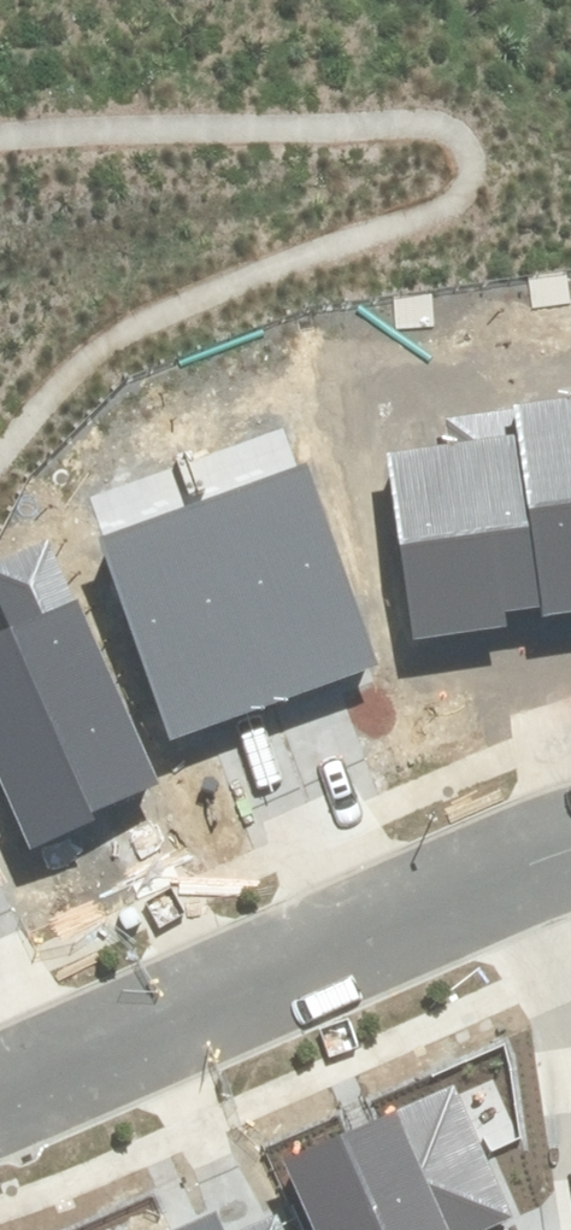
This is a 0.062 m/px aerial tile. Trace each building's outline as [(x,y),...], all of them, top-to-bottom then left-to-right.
[(512,406),(516,434),(540,605),(542,617),(570,613),(570,398),(512,406)] [(540,605),(516,434),(387,452),(413,639),(508,626),(505,610),(540,605)] [(377,666),(306,464),(202,500),(274,703),(377,666)] [(202,500),(100,536),(171,739),(274,703),(202,500)] [(30,846),(161,789),(49,539),(0,561),(0,602),(11,627),(0,631),(0,778),(30,846)] [(315,1229),(480,1229),(518,1214),(462,1082),(362,1124),(284,1156),(315,1229)] [(217,1211),(186,1224),(172,1229),(225,1229),(217,1211)] [(279,1213),(238,1229),(286,1229),(279,1213)]
